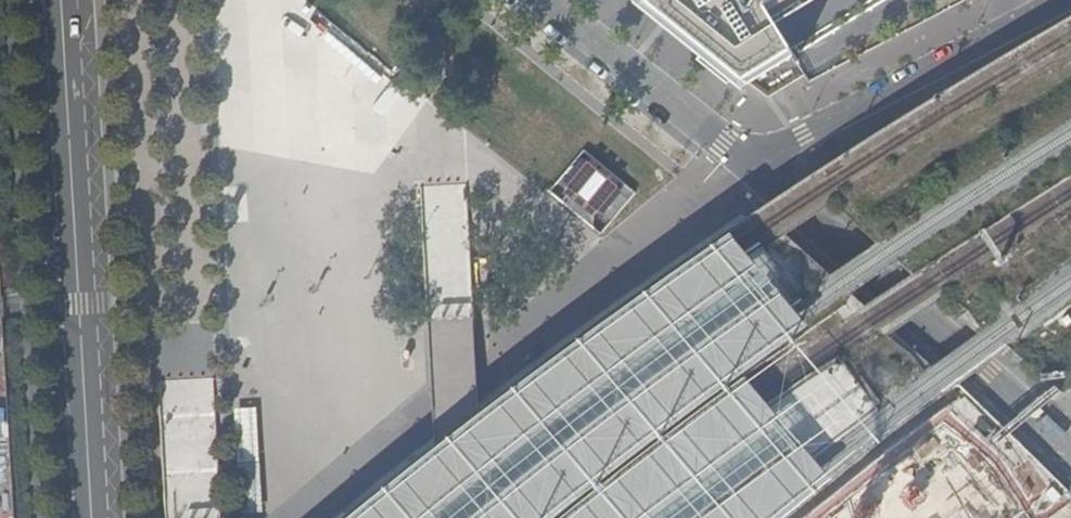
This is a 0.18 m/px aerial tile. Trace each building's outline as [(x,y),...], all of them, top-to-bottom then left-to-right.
[(744,82),(881,0),(643,0),(744,82)] [(743,381),(806,332),(738,251),(727,238),(577,345),(481,418),(429,458),(355,517),(562,517),(655,445),(743,381)] [(832,485),(745,383),(609,485),(568,517),(790,517),(832,485)] [(256,406),(239,407),(241,483),(258,483),(256,406)] [(916,430),(865,465),(874,478),(869,482),(877,493),(923,461),(920,456),(929,449),(916,430)]
